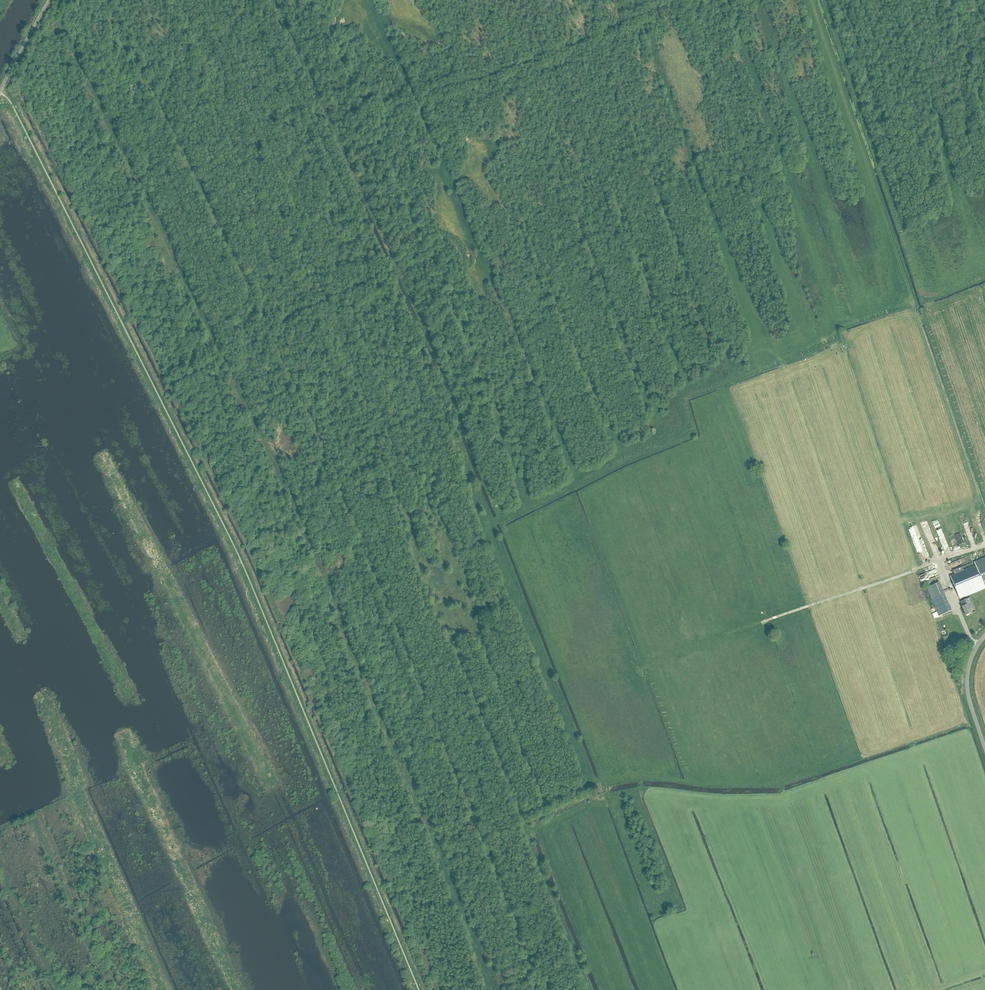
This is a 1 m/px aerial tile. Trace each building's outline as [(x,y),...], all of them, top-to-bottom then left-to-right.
[(943,518),(938,519),(946,542),(950,541),(943,522),(944,522),(943,518)] [(917,530),(924,528),(921,522),(914,525),(917,530)] [(921,539),(926,536),(923,529),(918,531),(921,539)] [(984,558),(984,552),(973,557),(975,562),(984,558)] [(966,616),(972,613),(968,604),(972,603),(970,598),(966,600),(964,597),(984,588),(984,587),(984,585),(984,558),(975,562),(974,563),(975,566),(964,571),(962,567),(955,570),(957,574),(950,576),(960,599),(963,606),(962,607),(966,616)] [(943,614),(957,608),(950,591),(947,592),(943,580),(932,584),(943,614)]
